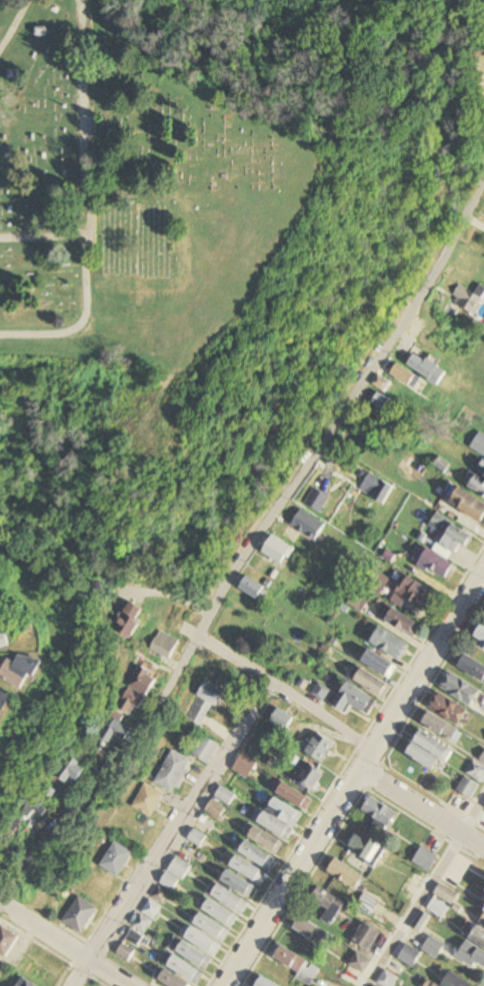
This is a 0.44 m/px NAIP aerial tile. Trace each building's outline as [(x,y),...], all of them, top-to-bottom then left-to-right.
[(474,294),(460,285),(450,300),(473,315),(483,298),(483,288),(480,285),(474,294)] [(408,367),(443,385),(450,371),(415,353),(408,367)] [(414,390),(422,379),(400,364),(392,375),(414,390)] [(372,403),(380,409),(375,415),(386,424),(400,408),(382,392),(372,403)] [(483,461),(477,475),(476,475),(468,489),(483,497),(483,461)] [(384,505),(395,487),(371,472),(360,490),(384,505)] [(461,488),(451,504),(483,523),(483,502),(461,488)] [(329,525),(301,510),(292,527),(319,542),(329,525)] [(429,526),(443,534),(437,543),(460,557),(473,535),(437,513),(429,526)] [(264,554),(285,566),(295,549),(274,536),(264,554)] [(455,566),(429,548),(419,562),(445,581),(455,566)] [(439,595),(407,576),(391,601),(402,608),(406,600),(428,613),(439,595)] [(267,588),(249,578),(242,589),(260,600),(267,588)] [(386,621),(413,638),(421,625),(394,608),(386,621)] [(117,628),(132,638),(142,624),(127,613),(117,628)] [(474,636),(482,642),(481,643),(483,645),(483,624),(474,636)] [(410,647),(381,628),(371,643),(400,662),(410,647)] [(161,664),(164,657),(171,661),(181,641),(160,631),(147,657),(161,664)] [(8,634),(0,636),(0,649),(11,646),(8,634)] [(397,666),(371,650),(363,662),(389,678),(397,666)] [(37,684),(46,663),(23,654),(19,663),(10,659),(2,679),(28,691),(32,681),(37,684)] [(483,682),(483,665),(466,654),(459,668),(483,682)] [(137,718),(161,677),(142,666),(118,707),(137,718)] [(356,681),(384,699),(392,687),(364,669),(356,681)] [(482,692),(452,672),(441,688),(471,708),(482,692)] [(210,705),(221,709),(229,689),(205,679),(188,721),(201,726),(210,705)] [(352,705),(368,716),(377,702),(347,682),(331,707),(345,716),(352,705)] [(312,695),(324,702),(331,691),(318,684),(312,695)] [(12,697),(0,690),(0,719),(12,697)] [(429,707),(459,727),(469,713),(439,693),(429,707)] [(282,739),(295,720),(280,709),(271,722),(279,727),(275,734),(282,739)] [(456,744),(463,733),(429,714),(423,725),(456,744)] [(134,732),(114,718),(100,739),(111,746),(117,736),(127,743),(134,732)] [(452,751),(422,732),(407,756),(438,774),(452,751)] [(301,749),(322,764),(336,746),(318,733),(311,742),(308,740),(301,749)] [(219,746),(203,737),(191,756),(208,765),(219,746)] [(174,795),(191,762),(172,752),(154,784),(174,795)] [(247,780),(258,763),(243,755),(233,771),(247,780)] [(57,777),(73,791),(90,771),(73,758),(57,777)] [(325,775),(304,762),(298,771),(303,775),(298,782),(314,791),(325,775)] [(483,779),(483,769),(474,762),(466,773),(481,784),(483,779)] [(457,791),(471,800),(479,786),(466,777),(457,791)] [(278,794),(306,812),(313,801),(285,783),(278,794)] [(152,818),(164,796),(144,785),(132,808),(152,818)] [(42,812),(44,815),(49,812),(38,795),(20,807),(29,821),(42,812)] [(287,841),(303,816),(276,798),(259,823),(287,841)] [(381,831),(394,821),(378,798),(364,807),(381,831)] [(250,837),(277,855),(284,845),(257,827),(250,837)] [(374,864),(384,848),(359,832),(348,848),(374,864)] [(241,851),(268,871),(276,861),(248,841),(241,851)] [(134,854),(115,842),(100,866),(118,878),(134,854)] [(429,872),(438,857),(421,848),(412,863),(429,872)] [(267,874),(238,855),(231,866),(259,885),(267,874)] [(191,866),(177,858),(161,884),(175,892),(191,866)] [(328,871),(356,891),(365,878),(337,858),(328,871)] [(222,880),(250,899),(257,889),(229,870),(222,880)] [(443,918),(458,895),(442,884),(426,908),(443,918)] [(213,895),(243,914),(249,904),(219,885),(213,895)] [(328,909),(321,921),(331,927),(345,903),(317,886),(309,898),(328,909)] [(356,910),(372,916),(379,900),(363,894),(356,910)] [(82,934),(99,910),(79,897),(63,921),(82,934)] [(238,919),(212,898),(204,907),(230,929),(238,919)] [(143,913),(153,919),(160,907),(150,901),(143,913)] [(230,933),(203,912),(195,922),(222,942),(230,933)] [(329,952),(337,940),(301,916),(293,929),(329,952)] [(352,942),(370,951),(380,932),(362,922),(352,942)] [(0,925),(0,953),(9,958),(21,938),(0,925)] [(214,955),(221,944),(193,927),(186,938),(214,955)] [(478,927),(469,942),(466,940),(457,955),(483,970),(483,930),(478,927)] [(422,950),(437,959),(445,946),(430,936),(422,950)] [(178,951),(204,967),(210,958),(184,942),(178,951)] [(267,958),(311,983),(320,968),(276,942),(267,958)] [(397,958),(412,968),(421,954),(407,944),(397,958)] [(348,964),(363,974),(372,961),(357,951),(348,964)] [(168,967),(198,984),(204,973),(174,956),(168,967)] [(443,969),(435,983),(430,981),(428,985),(476,985),(443,969)] [(191,985),(166,970),(159,981),(168,985),(191,985)] [(398,978),(386,970),(378,983),(382,985),(393,985),(398,978)] [(259,974),(251,985),(278,985),(259,974)] [(23,978),(18,985),(36,985),(23,978)]
